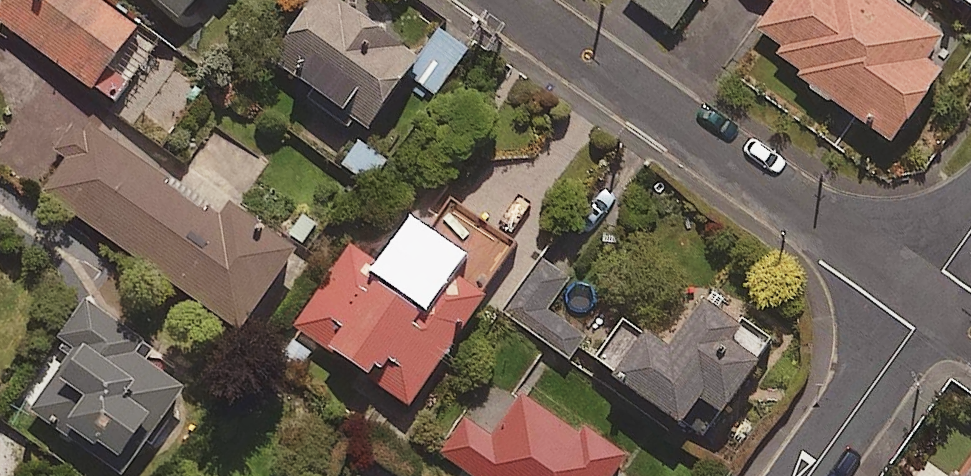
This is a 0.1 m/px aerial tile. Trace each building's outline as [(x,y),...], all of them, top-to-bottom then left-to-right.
[(99,0),(0,0),(0,23),(109,105),(156,43),(99,0)] [(176,19),(193,0),(154,0),(176,19)] [(334,0),(307,0),(266,59),(361,127),(411,55),(334,0)] [(669,28),(690,0),(629,0),(669,28)] [(774,2),(755,29),(781,48),(772,60),(886,141),(936,70),(921,59),(937,36),(889,1),(890,0),(770,0),(774,2)] [(464,48),(437,29),(404,77),(431,96),(464,48)] [(206,81),(177,61),(132,127),(161,147),(206,81)] [(210,216),(88,128),(42,192),(233,329),(290,249),(222,200),(210,216)] [(384,160),(355,140),(338,164),(367,184),(384,160)] [(512,246),(449,203),(397,278),(348,244),(292,327),(405,404),(512,246)] [(568,280),(540,259),(502,310),(567,360),(588,333),(550,303),(568,280)] [(766,342),(698,293),(630,389),(674,421),(692,395),(715,412),(766,342)] [(156,346),(87,298),(63,333),(70,338),(26,401),(127,472),(189,384),(149,356),(156,346)] [(489,375),(438,456),(469,475),(608,475),(619,458),(489,375)] [(960,475),(970,475),(970,461),(960,475)]
